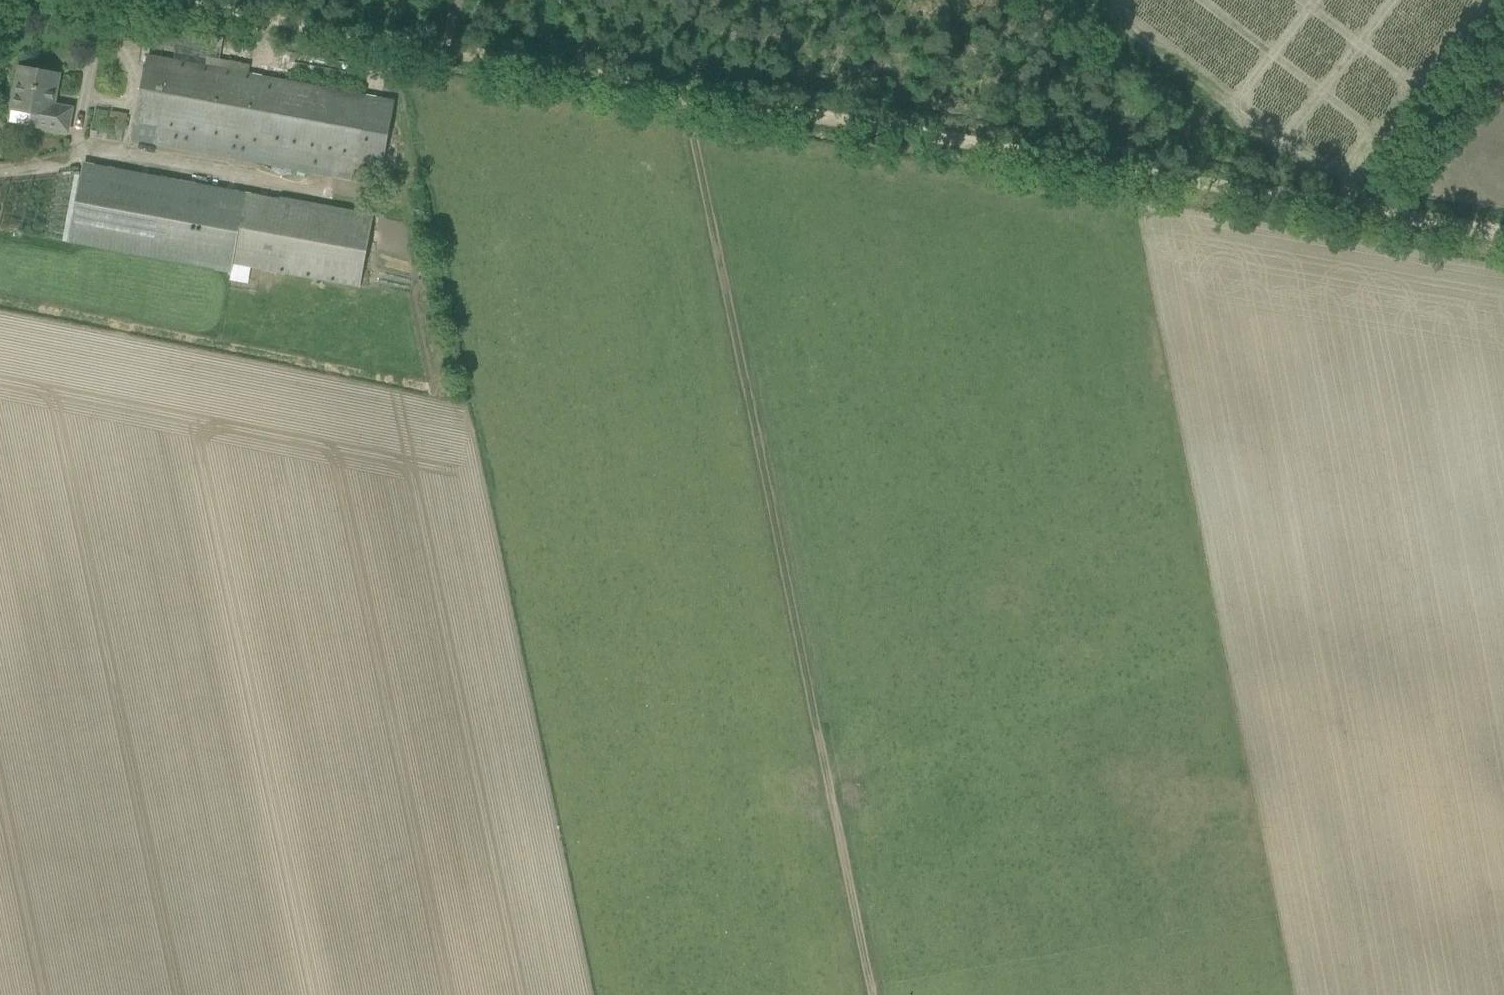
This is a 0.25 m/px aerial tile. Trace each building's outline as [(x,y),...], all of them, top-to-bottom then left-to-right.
[(151,144),(379,184),(394,102),(147,56),(135,123),(154,127),(151,144)] [(53,111),(59,74),(19,67),(11,110),(33,114),(31,126),(68,133),(71,114),(53,111)] [(233,265),(359,288),(372,214),(83,162),(68,243),(232,273),(233,265)]
